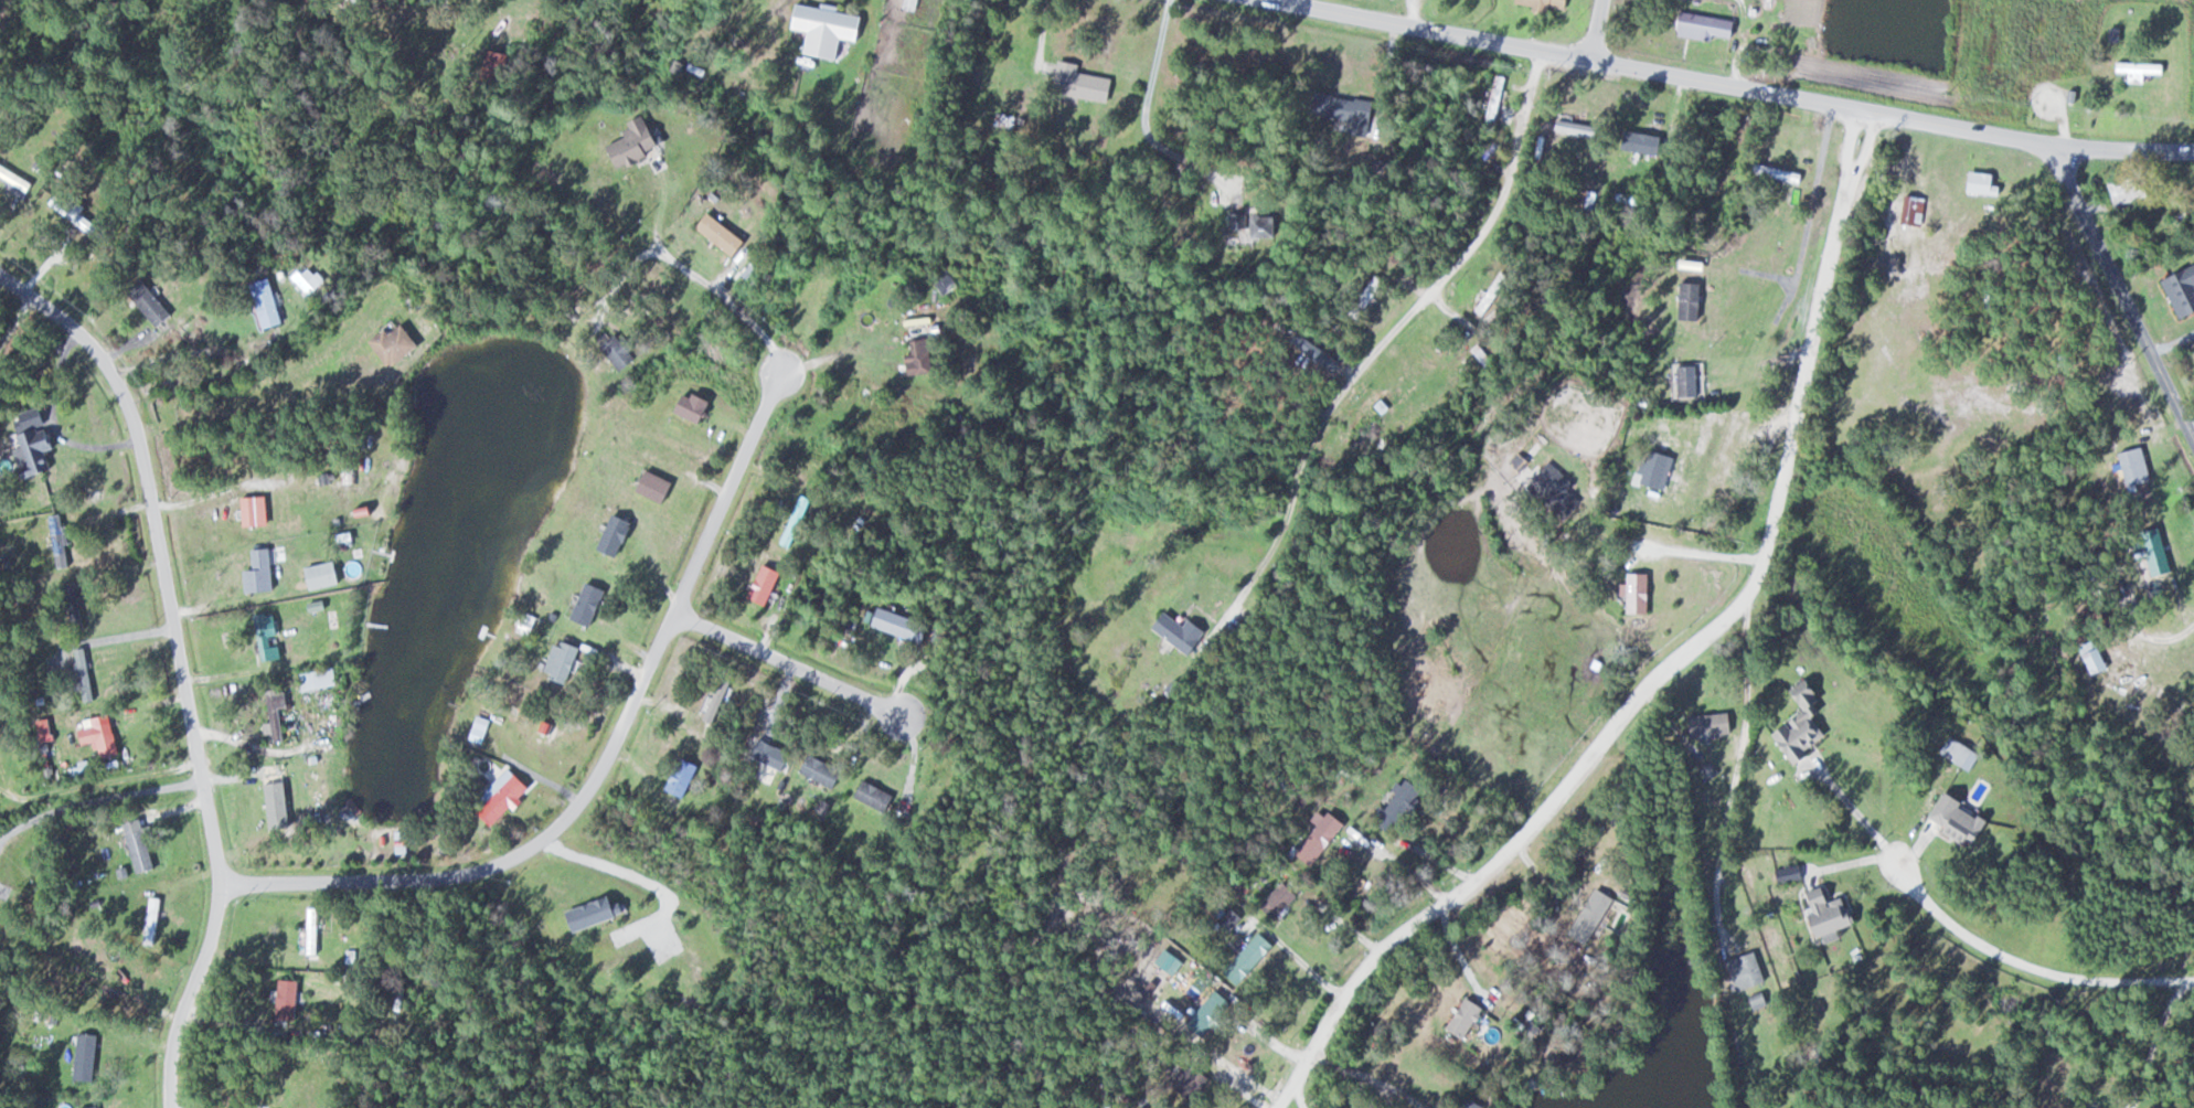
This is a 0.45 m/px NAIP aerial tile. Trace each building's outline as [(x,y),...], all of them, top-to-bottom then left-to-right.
[(1562,8),(1563,0),(1511,0),(1510,4),(1545,10),(1546,6),(1562,8)] [(797,55),(833,61),(837,40),(854,43),(859,15),(789,3),(784,30),(801,32),(797,55)] [(1672,35),(1710,40),(1711,35),(1729,37),(1731,18),(1675,12),(1672,35)] [(1047,92),(1104,103),(1109,78),(1074,71),(1075,63),(1053,59),(1047,92)] [(2140,82),(2140,74),(2161,74),(2161,63),(2113,62),(2113,72),(2126,72),(2125,82),(2140,82)] [(1481,119),(1494,123),(1505,77),(1487,73),(1480,101),(1485,103),(1481,119)] [(1350,121),(1348,131),(1363,134),(1368,100),(1302,90),(1299,112),(1350,121)] [(602,144),(610,165),(656,149),(643,115),(614,125),(619,138),(602,144)] [(1552,128),(1568,132),(1570,125),(1554,120),(1552,128)] [(1616,147),(1651,156),(1655,137),(1620,129),(1616,147)] [(1748,173),(1798,184),(1800,173),(1750,163),(1748,173)] [(2104,182),(2109,205),(2139,198),(2134,176),(2104,182)] [(1920,224),(1920,196),(1899,196),(1899,224),(1920,224)] [(690,227),(727,258),(740,242),(703,211),(690,227)] [(1266,237),(1266,213),(1229,213),(1229,229),(1242,229),(1242,237),(1266,237)] [(2192,282),(2193,281),(2193,261),(2157,276),(2174,317),(2193,309),(2193,288),(2192,282)] [(940,291),(951,286),(947,278),(936,284),(940,291)] [(285,321),(273,282),(253,288),(264,327),(285,321)] [(1695,319),(1695,282),(1675,282),(1675,319),(1695,319)] [(174,320),(157,286),(140,294),(158,328),(174,320)] [(1371,294),(1362,288),(1353,303),(1363,308),(1371,294)] [(389,364),(424,353),(415,323),(380,334),(389,364)] [(596,346),(616,371),(633,358),(613,332),(596,346)] [(901,353),(902,373),(926,372),(925,338),(905,339),(906,353),(901,353)] [(1693,365),(1673,365),(1673,396),(1693,396),(1693,365)] [(668,412),(695,422),(703,399),(676,390),(668,412)] [(45,444),(39,425),(15,432),(29,477),(55,469),(49,450),(61,447),(59,439),(45,444)] [(2115,451),(2126,501),(2142,498),(2139,484),(2147,482),(2139,446),(2115,451)] [(1670,456),(1642,448),(1632,482),(1660,490),(1670,456)] [(1559,519),(1577,499),(1566,489),(1572,483),(1546,459),(1522,485),(1559,519)] [(664,480),(640,472),(634,490),(658,499),(664,480)] [(807,500),(797,495),(776,543),(786,548),(807,500)] [(245,526),(272,526),(272,497),(245,497),(245,526)] [(591,548),(608,557),(626,522),(608,514),(591,548)] [(75,568),(67,515),(53,517),(61,570),(75,568)] [(2138,542),(2129,544),(2132,557),(2143,555),(2147,575),(2167,571),(2157,526),(2135,531),(2138,542)] [(250,572),(251,592),(279,590),(276,548),(255,550),(257,571),(250,572)] [(310,569),(316,591),(347,583),(341,560),(310,569)] [(761,605),(774,571),(756,564),(743,598),(761,605)] [(1622,612),(1645,612),(1645,573),(1622,573),(1622,612)] [(601,591),(581,581),(564,618),(585,627),(601,591)] [(866,625),(914,642),(921,623),(873,606),(866,625)] [(1179,624),(1157,610),(1146,628),(1185,653),(1200,628),(1183,618),(1179,624)] [(267,660),(280,658),(276,637),(285,635),(280,611),(258,616),(267,660)] [(539,675),(561,682),(574,645),(551,638),(539,675)] [(2078,646),(2084,674),(2101,670),(2094,642),(2078,646)] [(86,703),(100,701),(92,648),(78,650),(86,703)] [(304,673),(307,691),(342,685),(339,667),(304,673)] [(699,717),(712,723),(731,679),(718,673),(699,717)] [(279,742),(289,741),(285,707),(293,706),(291,689),(271,692),(275,722),(268,723),(270,735),(278,734),(279,742)] [(496,706),(482,704),(478,741),(491,743),(496,706)] [(1787,761),(1821,737),(1800,708),(1767,733),(1787,761)] [(1728,734),(1727,713),(1684,715),(1685,737),(1728,734)] [(86,720),(88,744),(103,742),(105,758),(121,756),(117,717),(86,720)] [(773,770),(783,754),(755,737),(745,753),(773,770)] [(836,766),(801,754),(794,774),(829,786),(836,766)] [(675,796),(691,764),(674,756),(659,788),(675,796)] [(500,826),(536,787),(515,768),(479,807),(500,826)] [(1392,834),(1416,790),(1393,777),(1369,822),(1392,834)] [(849,795),(879,811),(889,794),(858,778),(849,795)] [(294,821),(292,782),(268,784),(271,823),(294,821)] [(1926,816),(1963,846),(1982,823),(1945,793),(1926,816)] [(1323,811),(1320,815),(1314,810),(1307,820),(1312,824),(1292,852),(1309,865),(1340,823),(1323,811)] [(141,874),(161,869),(149,818),(129,823),(141,874)] [(1255,905),(1270,920),(1295,895),(1280,880),(1255,905)] [(1581,946),(1611,899),(1592,887),(1563,934),(1581,946)] [(1848,925),(1839,896),(1821,902),(1819,894),(1803,899),(1810,923),(1804,925),(1808,937),(1848,925)] [(168,899),(156,897),(147,944),(158,946),(168,899)] [(311,908),(311,955),(323,955),(323,908),(311,908)] [(1227,962),(1241,976),(1270,945),(1255,931),(1227,962)] [(635,955),(627,939),(588,958),(596,974),(635,955)] [(1761,981),(1751,952),(1722,961),(1732,991),(1761,981)] [(303,1019),(303,980),(281,980),(281,1019),(303,1019)] [(1479,1008),(1462,997),(1442,1029),(1460,1039),(1479,1008)] [(1197,1035),(1212,1016),(1198,1005),(1183,1025),(1197,1035)] [(103,1034),(82,1033),(78,1080),(100,1082),(103,1034)] [(1205,1078),(1184,1062),(1166,1084),(1186,1101),(1205,1078)] [(1477,1104),(1458,1097),(1454,1107),(1475,1107),(1477,1104)]
